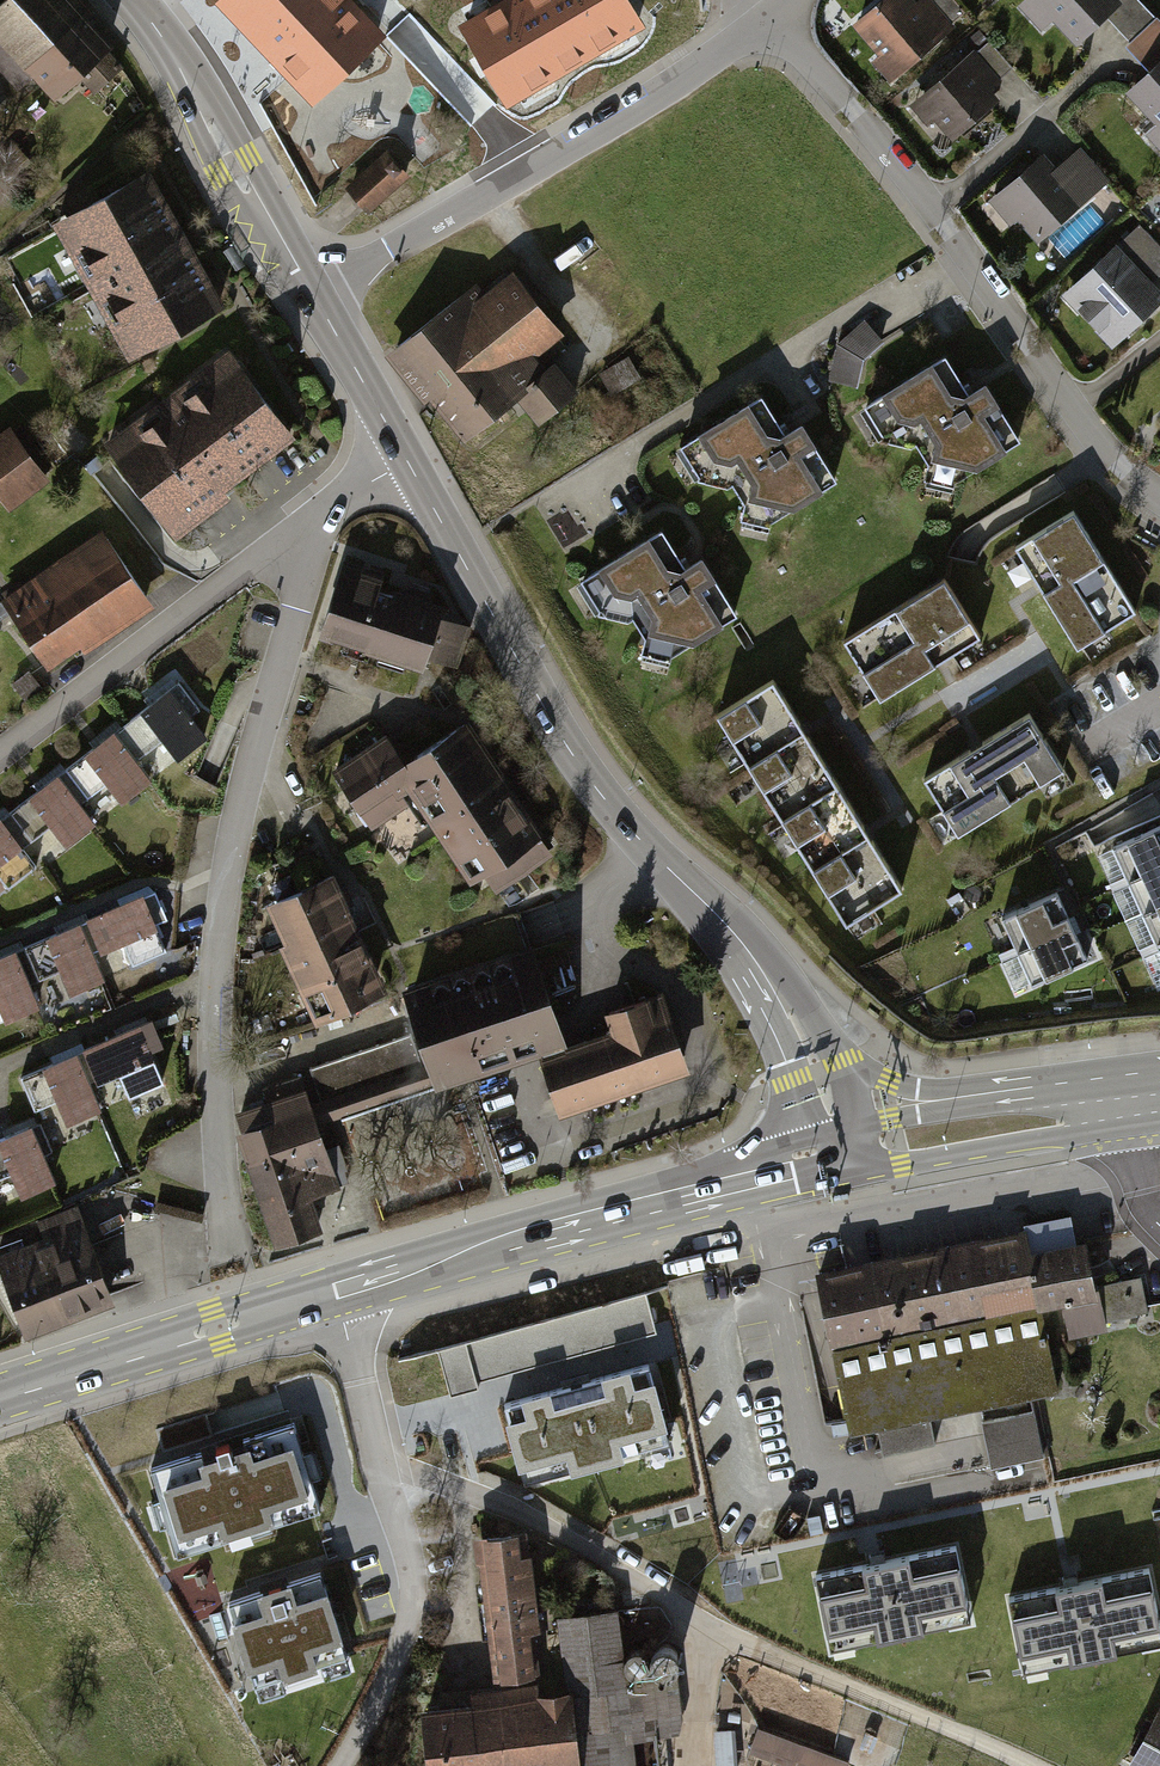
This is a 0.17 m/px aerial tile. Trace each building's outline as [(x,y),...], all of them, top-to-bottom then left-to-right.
[(78,0),(0,0),(0,39),(53,100),(117,44),(78,0)] [(217,4),(311,101),(383,31),(353,0),(221,0),(217,4)] [(459,26),(507,109),(645,28),(629,0),(504,0),(459,26)] [(853,26),(880,58),(874,63),(889,81),(953,28),(929,0),(923,0),(916,6),(911,0),(885,0),(853,26)] [(951,23),(963,13),(953,0),(932,0),(951,23)] [(1117,0),(1027,0),(1021,6),(1041,29),(1053,18),(1076,43),(1120,3),(1117,0)] [(1108,18),(1130,42),(1156,18),(1139,0),(1119,0),(1123,4),(1108,18)] [(1128,48),(1150,72),(1159,62),(1159,22),(1158,19),(1128,48)] [(990,41),(977,52),(1000,79),(1012,68),(990,41)] [(1000,83),(974,52),(910,106),(927,126),(934,120),(951,140),(996,101),(989,92),(1000,83)] [(1128,95),(1157,127),(1148,135),(1159,148),(1159,66),(1128,95)] [(389,150),(350,183),(369,206),(409,173),(389,150)] [(1017,218),(1038,242),(1109,181),(1081,150),(1057,171),(1043,155),(989,202),(1009,225),(1017,218)] [(150,179),(57,230),(130,361),(222,310),(150,179)] [(1118,246),(1153,283),(1159,276),(1159,247),(1139,225),(1118,246)] [(223,250),(237,271),(246,265),(232,244),(223,250)] [(1112,347),(1159,302),(1159,295),(1117,248),(1065,296),(1112,347)] [(474,289),(400,348),(468,434),(518,394),(539,420),(573,392),(541,351),(562,334),(514,275),(483,300),(474,289)] [(838,341),(828,375),(856,380),(864,354),(882,334),(867,319),(838,341)] [(944,350),(865,397),(881,435),(909,430),(926,461),(965,471),(1020,436),(983,377),(967,386),(944,350)] [(290,440),(220,352),(100,449),(170,536),(290,440)] [(757,394),(680,441),(699,468),(725,471),(742,506),(779,513),(833,472),(794,417),(773,425),(757,394)] [(3,427),(0,429),(0,505),(3,509),(42,480),(3,427)] [(1070,507),(1012,545),(1076,646),(1135,608),(1070,507)] [(656,527),(582,570),(597,595),(625,592),(651,638),(681,646),(731,614),(698,550),(677,558),(656,527)] [(100,531),(0,598),(0,607),(43,671),(147,601),(100,531)] [(381,590),(385,578),(344,565),(321,634),(425,668),(429,655),(457,665),(469,628),(442,619),(444,611),(423,605),(427,595),(410,590),(407,599),(381,590)] [(943,576),(843,636),(880,696),(979,635),(943,576)] [(175,761),(205,738),(187,716),(196,710),(174,682),(120,725),(134,743),(124,750),(133,761),(159,740),(175,761)] [(832,788),(767,682),(711,717),(776,823),(831,789),(832,788)] [(1024,709),(923,774),(960,832),(1062,768),(1024,709)] [(536,835),(461,724),(399,767),(392,771),(403,789),(466,882),(536,835)] [(119,805),(149,782),(133,761),(124,750),(134,743),(120,725),(64,769),(78,787),(69,794),(77,804),(103,784),(119,805)] [(392,771),(399,767),(380,737),(328,771),(364,828),(397,806),(391,796),(403,789),(392,771)] [(63,848),(93,825),(77,804),(69,794),(78,787),(64,769),(5,812),(20,828),(10,837),(20,849),(47,827),(63,848)] [(897,893),(831,789),(776,823),(841,928),(897,893)] [(34,866),(20,849),(10,837),(20,828),(5,812),(0,815),(0,885),(3,889),(34,866)] [(1108,846),(1124,883),(1159,868),(1159,823),(1150,827),(1126,838),(1108,846)] [(1124,883),(1139,917),(1159,907),(1159,868),(1124,883)] [(332,878),(267,907),(319,1023),(384,994),(332,878)] [(91,957),(120,944),(130,966),(163,951),(151,925),(164,919),(151,890),(87,918),(97,941),(86,946),(91,957)] [(1067,924),(1053,895),(998,920),(1014,954),(1051,936),(1069,929),(1067,924)] [(1159,946),(1159,907),(1139,917),(1153,949),(1159,946)] [(24,985),(58,971),(67,993),(100,978),(91,957),(86,946),(97,941),(87,918),(21,947),(31,968),(19,973),(24,985)] [(1084,962),(1069,929),(1051,936),(1014,954),(1029,987),(1084,962)] [(33,1006),(24,985),(19,973),(31,968),(21,947),(0,956),(0,1020),(33,1006)] [(309,1106),(314,1123),(557,1041),(529,955),(413,994),(437,1064),(422,1069),(410,1035),(310,1069),(321,1102),(309,1106)] [(549,1062),(564,1106),(683,1066),(660,998),(610,1015),(617,1039),(549,1062)] [(88,1089),(117,1076),(127,1097),(159,1083),(145,1050),(158,1045),(148,1022),(84,1050),(94,1073),(83,1078),(88,1089)] [(31,1112),(54,1102),(64,1124),(97,1110),(88,1089),(83,1078),(94,1073),(84,1050),(18,1079),(31,1112)] [(272,1107),(241,1117),(281,1242),(318,1230),(307,1195),(334,1187),(314,1123),(309,1106),(300,1079),(266,1090),(272,1107)] [(7,1176),(17,1198),(49,1183),(39,1156),(49,1152),(36,1122),(0,1138),(0,1179),(7,1176)] [(0,1255),(0,1277),(23,1338),(111,1304),(73,1206),(34,1222),(41,1239),(0,1255)] [(1148,1309),(1132,1233),(1033,1254),(1028,1227),(819,1272),(853,1434),(879,1428),(884,1453),(937,1442),(932,1417),(1062,1390),(1045,1310),(1064,1306),(1070,1336),(1108,1328),(1106,1318),(1148,1309)] [(501,1400),(522,1484),(678,1445),(657,1361),(501,1400)] [(1035,1411),(982,1422),(992,1467),(1044,1456),(1035,1411)] [(152,1474),(177,1557),(318,1514),(293,1432),(152,1474)] [(474,1535),(492,1676),(544,1670),(525,1528),(474,1535)] [(956,1540),(818,1568),(833,1640),(971,1611),(956,1540)] [(1009,1592),(1024,1663),(1159,1635),(1159,1624),(1148,1563),(1009,1592)] [(319,1571),(227,1600),(253,1681),(345,1652),(319,1571)] [(499,1684),(500,1702),(474,1703),(475,1718),(435,1720),(438,1765),(665,1765),(664,1752),(693,1751),(689,1661),(637,1664),(635,1622),(555,1626),(558,1681),(499,1684)] [(1125,1765),(1159,1765),(1159,1701),(1125,1765)] [(714,1729),(717,1765),(734,1765),(731,1728),(714,1729)] [(744,1758),(769,1765),(850,1765),(852,1760),(753,1728),(744,1758)]
